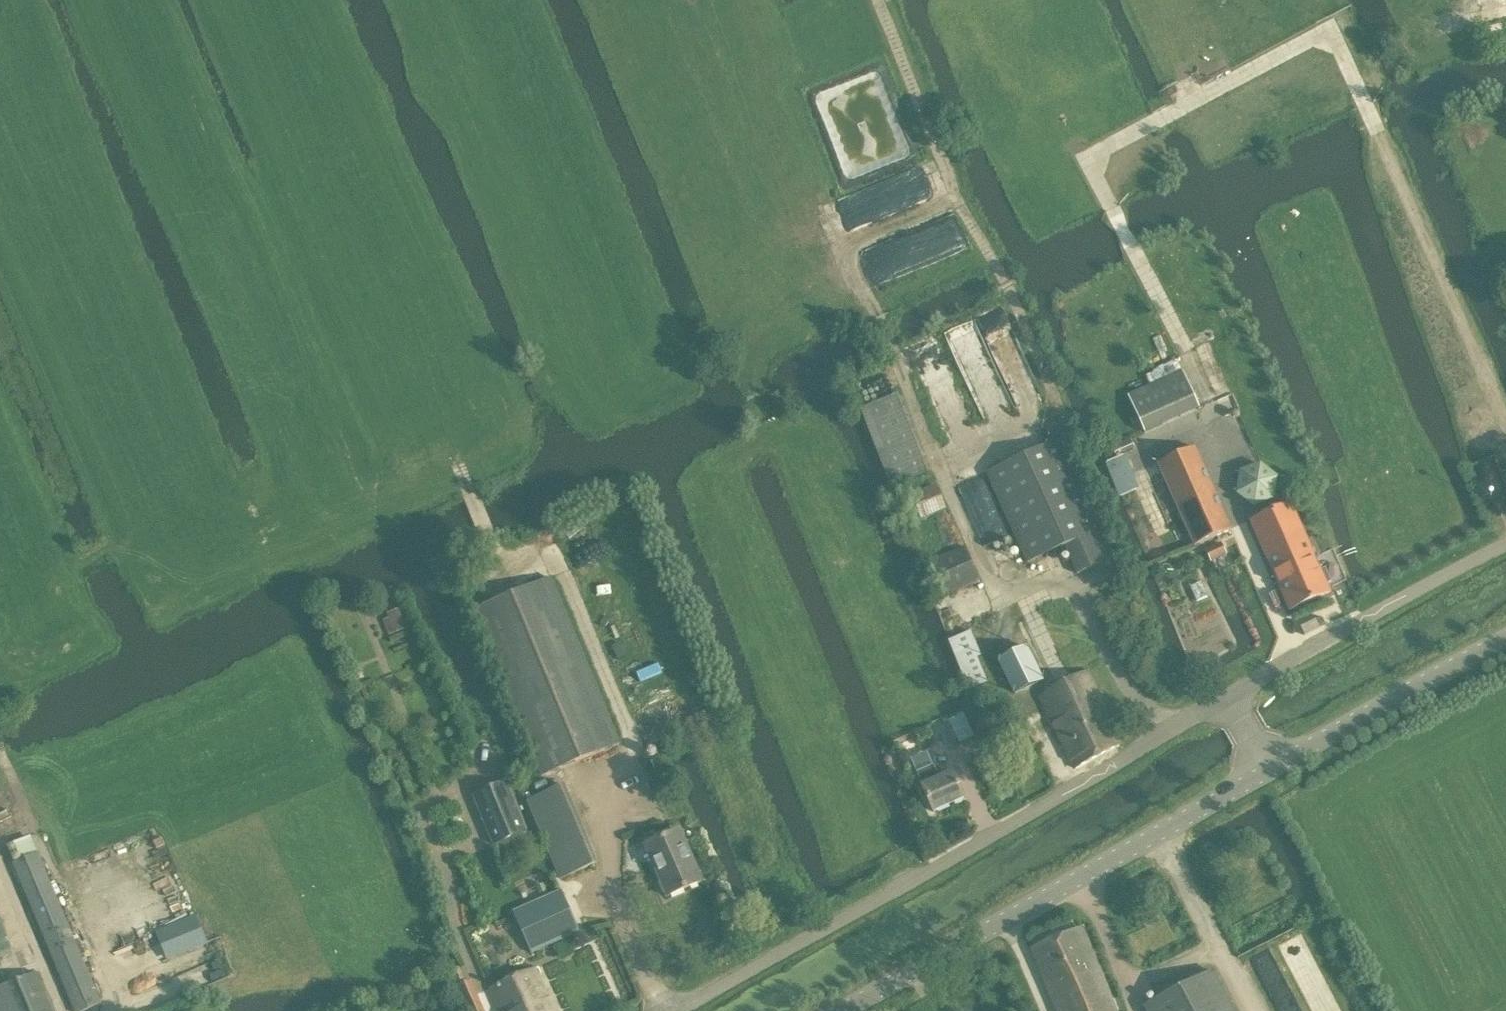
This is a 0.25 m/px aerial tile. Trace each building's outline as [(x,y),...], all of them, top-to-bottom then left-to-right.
[(1145,387),(1127,395),(1144,434),(1162,425),(1145,387)] [(884,403),(866,410),(895,485),(914,478),(884,403)] [(1077,573),(1113,557),(1061,439),(987,472),(1027,562),(1064,545),(1077,573)] [(1115,456),(1134,448),(1130,439),(1111,447),(1115,456)] [(1195,546),(1231,529),(1194,447),(1158,464),(1195,546)] [(1240,472),(1237,494),(1254,507),(1274,499),(1277,478),(1260,464),(1259,465),(1240,472)] [(1484,496),(1493,491),(1489,482),(1479,487),(1484,496)] [(921,517),(945,508),(936,486),(912,495),(921,517)] [(1291,505),(1250,522),(1274,575),(1279,586),(1289,610),(1329,592),(1326,584),(1330,582),(1325,570),(1320,572),(1291,505)] [(1211,561),(1226,554),(1220,543),(1206,550),(1211,561)] [(942,594),(978,580),(965,547),(929,561),(942,594)] [(542,775),(620,743),(550,577),(473,610),(542,775)] [(390,618),(384,620),(390,634),(410,626),(402,608),(388,614),(390,618)] [(1015,694),(1044,680),(1027,646),(998,660),(1015,694)] [(358,665),(349,669),(354,681),(363,678),(358,665)] [(1075,769),(1120,745),(1086,671),(1039,696),(1075,769)] [(962,714),(948,721),(959,743),(974,736),(963,714),(962,714)] [(932,812),(963,798),(952,773),(938,779),(933,765),(916,772),(922,786),(921,786),(932,812)] [(527,832),(507,783),(475,796),(495,845),(527,832)] [(668,896),(702,882),(680,830),(646,845),(668,896)] [(101,1004),(37,853),(13,863),(76,1010),(84,1010),(101,1004)] [(561,891),(514,912),(532,953),(579,931),(561,891)] [(1094,963),(1095,963),(1079,928),(1029,949),(1056,1010),(1114,1010),(1094,963)] [(541,972),(539,967),(491,988),(501,1010),(554,1010),(537,974),(541,972)] [(1213,968),(1142,1004),(1146,1010),(1235,1010),(1213,968)] [(36,972),(0,987),(0,1010),(53,1010),(36,972)] [(460,986),(471,1010),(485,1010),(471,981),(460,986)]
